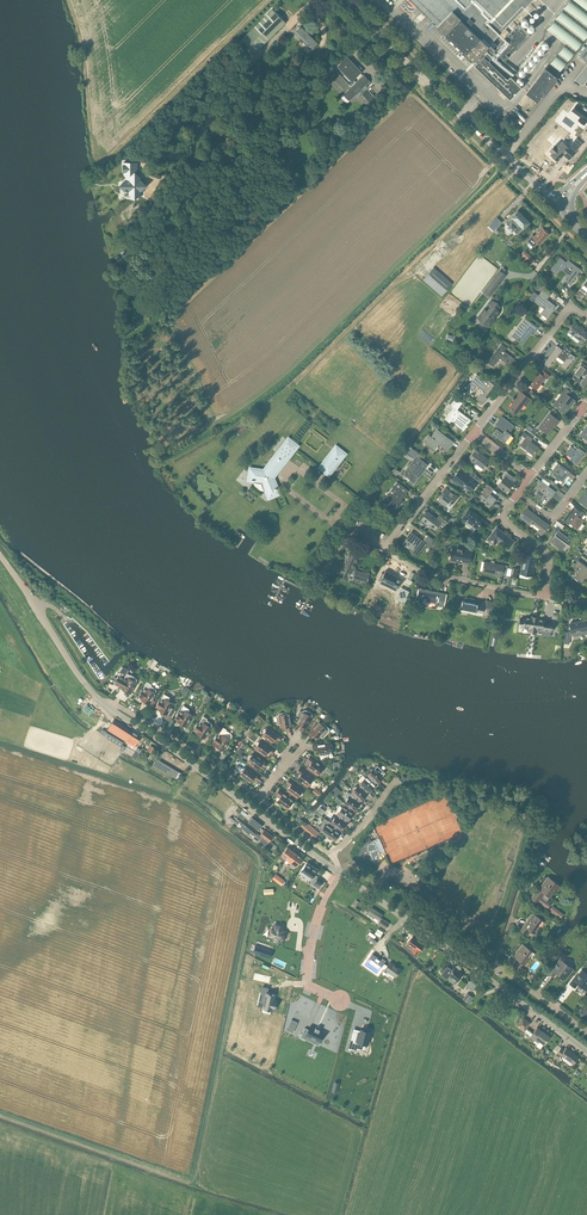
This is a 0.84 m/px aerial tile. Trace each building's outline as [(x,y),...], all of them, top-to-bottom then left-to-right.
[(511,76),(510,76),(507,78),(502,73),(489,61),(491,58),(494,55),(496,52),(504,61),(530,35),(518,23),(498,44),(499,45),(498,45),(493,40),(532,0),(412,0),(474,60),(477,63),(475,65),(492,82),(509,98),(525,82),(515,72),(513,74),(511,76)] [(525,92),(538,102),(557,77),(555,76),(559,71),(560,72),(575,51),(586,36),(586,0),(570,0),(547,30),(565,44),(549,64),(550,64),(546,69),(546,68),(525,92)] [(256,52),(285,22),(272,9),(242,38),(256,52)] [(312,48),(317,42),(300,26),(295,32),(312,48)] [(361,72),(347,57),(338,65),(337,63),(333,67),(334,68),(329,74),(343,89),(348,84),(351,86),(343,94),(349,101),(357,94),(359,95),(358,97),(369,108),(377,101),(366,89),(365,91),(362,88),(370,81),(364,74),(356,82),(353,79),(361,72)] [(575,79),(583,85),(586,80),(586,64),(575,79)] [(572,111),(581,117),(578,120),(584,124),(586,121),(586,108),(584,106),(581,108),(576,105),(572,111)] [(514,109),(509,114),(520,125),(525,120),(514,109)] [(574,152),(582,144),(576,139),(568,147),(563,142),(562,142),(563,142),(562,143),(559,141),(555,146),(554,145),(550,150),(553,153),(551,155),(551,156),(553,159),(554,158),(557,161),(561,156),(564,154),(569,159),(575,153),(574,152)] [(124,178),(118,183),(124,189),(129,189),(129,192),(134,197),(140,192),(140,189),(141,189),(146,183),(140,178),(140,175),(137,172),(137,161),(122,161),(122,172),(125,175),(125,178),(124,178)] [(519,213),(517,211),(512,216),(513,217),(506,223),(509,226),(508,228),(512,231),(513,230),(517,233),(523,227),(524,227),(528,222),(527,220),(526,221),(525,219),(524,217),(524,215),(522,213),(519,213)] [(489,226),(487,227),(492,232),(494,231),(498,226),(493,221),(489,226)] [(545,230),(543,228),(534,236),(532,235),(527,240),(534,247),(538,243),(539,244),(549,233),(548,232),(548,231),(547,230),(545,230)] [(526,252),(521,257),(526,261),(531,256),(526,252)] [(566,262),(560,258),(551,269),(557,274),(561,270),(569,277),(566,281),(570,284),(581,270),(568,260),(566,262)] [(442,296),(453,283),(434,267),(423,280),(442,296)] [(495,277),(485,289),(491,294),(501,282),(495,277)] [(536,285),(534,287),(538,291),(540,288),(543,285),(538,282),(536,285)] [(547,299),(551,294),(547,291),(543,288),(538,295),(534,291),(529,297),(534,301),(543,309),(540,313),(547,318),(552,312),(549,310),(554,304),(547,299)] [(479,316),(478,318),(488,325),(489,324),(499,312),(497,311),(500,307),(494,302),(487,312),(484,309),(479,316)] [(534,331),(537,328),(525,318),(512,336),(523,344),(533,330),(534,331)] [(586,337),(586,331),(575,322),(568,331),(580,341),(578,343),(581,346),(586,337)] [(514,358),(504,351),(507,348),(502,344),(488,362),(493,366),(499,358),(509,365),(514,358)] [(566,352),(557,346),(547,359),(546,358),(541,364),(547,369),(557,356),(564,361),(561,365),(565,369),(575,357),(567,351),(566,352)] [(572,377),(584,387),(586,383),(586,366),(582,362),(579,365),(580,366),(572,377)] [(550,376),(543,370),(540,373),(537,371),(536,373),(534,375),(528,383),(537,389),(539,391),(543,386),(541,384),(545,378),(547,380),(550,376)] [(477,374),(466,388),(471,392),(476,385),(483,390),(478,396),(476,399),(482,403),(487,397),(485,396),(494,385),(490,382),(488,380),(486,379),(485,380),(483,379),(477,374)] [(565,413),(575,400),(569,395),(571,392),(573,389),(565,383),(563,386),(565,387),(562,390),(563,391),(553,404),(565,413)] [(528,404),(531,399),(521,391),(515,398),(516,399),(509,408),(517,414),(526,402),(528,404)] [(471,420),(457,409),(462,403),(456,398),(451,405),(454,407),(445,419),(449,423),(452,420),(464,429),(471,420)] [(555,426),(559,421),(549,413),(539,427),(547,433),(553,425),(555,426)] [(511,430),(514,426),(502,416),(496,424),(501,428),(499,430),(497,429),(494,433),(505,442),(511,434),(508,431),(509,429),(511,430)] [(454,442),(437,429),(431,437),(429,435),(424,442),(434,450),(439,444),(447,451),(454,442)] [(533,455),(539,447),(530,441),(533,438),(524,431),(522,435),(526,438),(520,445),(533,455)] [(295,449),(298,445),(288,438),(264,470),(250,468),(249,480),(262,481),(269,498),(280,493),(273,477),(295,449)] [(341,459),(345,454),(336,446),(320,467),(329,475),(341,459)] [(576,451),(571,446),(566,453),(572,458),(571,460),(576,464),(585,452),(579,448),(576,451)] [(489,460),(479,452),(480,451),(476,448),(468,458),(475,464),(474,465),(478,469),(480,466),(484,469),(486,467),(487,468),(494,460),(490,458),(489,460)] [(414,482),(428,465),(416,456),(403,474),(414,482)] [(575,476),(558,463),(551,473),(563,482),(568,475),(573,479),(575,476)] [(477,482),(471,478),(473,476),(461,467),(452,479),(451,481),(454,483),(456,482),(461,486),(462,485),(470,491),(477,482)] [(506,492),(516,479),(507,472),(497,485),(506,492)] [(395,508),(408,491),(396,482),(383,499),(395,508)] [(496,499),(489,494),(494,488),(488,483),(478,496),(483,500),(484,499),(492,505),(496,499)] [(550,498),(555,492),(543,483),(536,492),(542,497),(545,494),(550,498)] [(564,485),(560,490),(564,493),(568,488),(564,485)] [(452,505),(458,497),(446,488),(443,491),(444,492),(438,500),(445,506),(448,502),(452,505)] [(579,500),(586,506),(586,505),(586,490),(579,500)] [(570,511),(564,520),(569,524),(570,523),(578,529),(578,528),(582,523),(584,521),(581,518),(585,513),(577,507),(573,512),(570,511)] [(485,529),(489,524),(483,519),(469,508),(463,517),(477,528),(479,525),(485,529)] [(549,525),(527,508),(521,517),(528,522),(529,520),(541,528),(538,532),(542,534),(549,525)] [(437,518),(428,511),(422,519),(435,529),(441,521),(445,524),(447,521),(440,515),(437,518)] [(567,537),(559,530),(561,528),(557,525),(552,532),(555,535),(550,542),(562,551),(570,539),(571,540),(573,537),(569,534),(567,537)] [(514,541),(497,527),(488,539),(495,545),(497,541),(508,549),(514,541)] [(406,539),(403,544),(413,551),(412,552),(413,553),(414,552),(417,554),(426,543),(431,547),(432,547),(431,546),(436,540),(428,534),(423,540),(412,532),(407,538),(406,538),(405,539),(406,539)] [(470,562),(472,550),(453,546),(450,560),(458,561),(458,560),(470,562)] [(354,565),(358,556),(350,552),(345,564),(341,562),(336,572),(337,572),(337,571),(340,573),(340,574),(348,577),(350,574),(354,575),(353,577),(367,581),(370,573),(366,572),(365,573),(356,570),(356,569),(356,568),(356,567),(355,565),(354,565)] [(533,576),(537,558),(524,555),(521,569),(516,568),(514,568),(512,575),(515,576),(519,577),(532,580),(533,576)] [(494,563),(494,561),(491,560),(491,562),(484,561),(482,572),(502,576),(502,575),(506,576),(508,565),(505,565),(494,563)] [(573,566),(579,571),(574,577),(582,583),(585,580),(584,579),(586,577),(586,575),(586,567),(578,560),(577,560),(573,566)] [(382,573),(378,580),(380,581),(379,583),(396,591),(398,588),(401,581),(396,578),(397,576),(386,571),(384,574),(382,573)] [(324,583),(320,590),(326,592),(329,585),(324,583)] [(445,603),(447,594),(418,588),(415,604),(422,605),(424,598),(426,598),(426,601),(435,603),(435,605),(444,607),(445,603)] [(485,602),(466,597),(465,601),(462,600),(460,608),(483,613),(484,608),(487,609),(485,615),(491,617),(494,602),(486,600),(485,602)] [(520,617),(518,627),(528,628),(528,632),(536,633),(537,629),(543,630),(543,635),(550,636),(551,631),(552,632),(553,622),(545,621),(545,618),(524,615),(523,618),(520,617)] [(585,620),(570,623),(572,633),(577,632),(577,631),(580,630),(581,635),(586,633),(586,629),(585,620)] [(112,676),(110,679),(115,682),(115,683),(116,683),(119,685),(123,687),(122,688),(126,690),(126,692),(128,693),(129,692),(130,693),(136,682),(137,680),(136,678),(130,674),(130,675),(127,673),(129,670),(126,668),(122,666),(119,672),(120,673),(119,675),(117,678),(112,676)] [(156,691),(156,688),(152,686),(151,684),(147,681),(144,687),(144,689),(141,687),(138,692),(140,693),(138,696),(142,698),(141,699),(145,701),(145,703),(147,704),(148,703),(149,704),(156,693),(155,693),(156,691)] [(186,687),(181,689),(182,694),(185,696),(189,689),(186,687)] [(169,701),(170,699),(169,696),(164,694),(161,699),(160,699),(156,706),(159,708),(159,709),(162,711),(163,713),(164,714),(166,713),(167,714),(173,703),(169,701)] [(189,711),(189,708),(184,705),(180,711),(180,710),(175,718),(178,720),(178,721),(181,723),(182,725),(183,726),(185,725),(186,726),(192,715),(188,713),(189,711)] [(299,710),(297,715),(300,717),(297,722),(302,725),(300,729),(304,731),(306,727),(307,724),(309,725),(311,721),(310,720),(312,716),(312,715),(312,713),(305,710),(303,710),(303,711),(299,710)] [(287,713),(285,712),(282,712),(279,713),(277,715),(276,715),(277,724),(280,724),(281,727),(287,726),(288,730),(292,730),(290,722),(292,722),(291,717),(290,717),(289,713),(287,713)] [(211,723),(207,720),(207,718),(204,716),(199,723),(199,722),(194,730),(197,732),(196,733),(200,735),(201,737),(202,738),(204,737),(205,738),(211,727),(212,725),(211,723)] [(135,747),(141,736),(115,719),(108,730),(135,747)] [(320,722),(316,725),(315,724),(312,727),(313,728),(308,734),(311,737),(314,733),(318,738),(321,736),(323,738),(329,731),(329,730),(328,727),(323,722),(320,722)] [(280,740),(282,736),(268,726),(267,728),(265,728),(263,730),(263,733),(262,735),(272,742),(276,737),(280,740)] [(232,736),(232,733),(226,730),(226,729),(223,727),(218,735),(217,734),(213,742),(216,744),(215,745),(219,747),(219,749),(221,750),(222,749),(223,750),(230,740),(230,739),(231,737),(232,736)] [(121,747),(123,742),(102,729),(100,733),(108,738),(107,739),(121,747)] [(272,753),(275,750),(261,740),(260,741),(257,742),(256,744),(256,746),(255,748),(265,755),(268,750),(272,753)] [(318,744),(313,745),(314,749),(318,748),(319,754),(320,754),(321,759),(328,758),(328,753),(331,753),(331,752),(333,749),(332,745),(330,743),(330,742),(325,743),(325,741),(320,742),(321,744),(318,744)] [(261,756),(256,753),(255,754),(254,753),(252,755),(250,755),(248,757),(249,759),(248,761),(257,768),(261,763),(265,766),(267,763),(259,757),(261,756)] [(315,760),(310,756),(307,760),(311,762),(308,767),(318,775),(319,773),(321,772),(323,770),(322,768),(324,766),(318,762),(319,761),(317,759),(315,760)] [(176,778),(179,772),(157,758),(153,765),(176,778)] [(226,766),(224,768),(235,775),(237,771),(229,765),(227,764),(226,766)] [(369,775),(377,782),(378,782),(383,776),(382,776),(385,773),(377,765),(375,769),(374,768),(373,769),(371,769),(369,771),(369,773),(368,774),(369,775)] [(258,779),(260,776),(246,766),(245,768),(242,768),(241,770),(241,773),(240,774),(250,782),(254,777),(258,779)] [(307,786),(309,784),(311,784),(313,782),(312,779),(313,777),(300,767),(297,771),(301,774),(298,779),(307,786)] [(374,784),(377,782),(369,775),(367,777),(366,777),(360,783),(361,783),(369,790),(370,791),(375,785),(374,784)] [(297,797),(299,795),(301,795),(302,793),(302,790),(303,789),(289,779),(287,782),(291,785),(287,790),(297,797)] [(366,793),(369,790),(361,783),(359,786),(358,786),(357,786),(355,786),(353,788),(353,791),(352,791),(361,799),(362,800),(367,794),(366,793)] [(290,808),(294,803),(294,801),(293,800),(279,790),(277,793),(281,796),(277,801),(287,808),(288,809),(290,808)] [(359,803),(361,799),(352,791),(350,794),(347,791),(346,794),(346,796),(348,798),(345,803),(346,803),(354,809),(355,810),(360,803),(359,803)] [(352,812),(354,809),(346,803),(343,807),(343,806),(338,813),(339,813),(348,819),(348,820),(353,813),(352,812)] [(231,816),(229,818),(237,824),(238,823),(241,825),(250,833),(254,836),(259,831),(258,831),(248,822),(244,819),(248,815),(243,810),(235,820),(231,816)] [(345,822),(348,819),(339,813),(337,816),(336,816),(331,822),(341,829),(342,830),(346,823),(345,822)] [(248,822),(258,831),(263,825),(252,817),(248,822)] [(325,823),(321,830),(325,832),(326,833),(326,835),(328,836),(330,836),(335,839),(340,833),(339,832),(341,829),(331,822),(328,820),(327,820),(325,823)] [(315,838),(318,833),(307,824),(304,821),(302,823),(300,826),(315,838)] [(265,846),(273,836),(264,829),(260,835),(262,836),(258,841),(265,846)] [(377,858),(377,855),(379,854),(380,852),(377,850),(377,847),(375,846),(375,843),(371,839),(363,843),(363,846),(360,847),(360,850),(357,851),(357,854),(364,859),(369,857),(374,860),(377,858)] [(286,858),(292,850),(288,846),(282,854),(286,858)] [(291,862),(297,854),(292,850),(286,858),(291,862)] [(297,854),(291,862),(296,866),(302,858),(297,854)] [(307,862),(299,873),(310,880),(317,869),(307,862)] [(321,885),(322,884),(324,880),(319,876),(315,881),(321,885)] [(535,893),(531,898),(539,904),(540,903),(547,909),(550,905),(546,901),(549,897),(551,894),(555,889),(554,888),(557,883),(548,876),(535,893)] [(552,905),(549,910),(556,916),(559,910),(552,905)] [(379,920),(382,914),(372,907),(367,914),(373,917),(374,916),(379,920)] [(535,934),(537,931),(536,931),(540,926),(539,925),(542,920),(533,913),(520,930),(528,936),(531,932),(535,934)] [(385,928),(389,923),(382,918),(378,924),(385,928)] [(271,927),(269,937),(284,941),(286,931),(285,930),(283,928),(284,925),(275,923),(274,928),(271,927)] [(403,930),(397,937),(399,939),(405,932),(403,930)] [(413,936),(408,943),(414,947),(413,949),(417,952),(424,943),(413,936)] [(525,965),(527,962),(526,962),(530,957),(529,956),(532,951),(523,944),(510,961),(518,967),(521,962),(525,965)] [(255,945),(252,952),(269,958),(272,951),(255,945)] [(372,954),(365,964),(376,972),(381,966),(395,977),(401,969),(390,962),(387,965),(383,962),(384,962),(372,954)] [(551,969),(548,973),(553,977),(556,973),(565,979),(569,973),(572,975),(575,970),(573,969),(573,968),(560,958),(554,965),(551,969)] [(447,966),(441,974),(447,978),(455,984),(458,980),(462,974),(455,968),(453,970),(447,966)] [(582,969),(576,976),(576,975),(570,983),(575,987),(578,983),(586,990),(586,989),(586,973),(582,969)] [(472,990),(477,984),(471,980),(466,985),(472,990)] [(262,986),(261,993),(262,994),(265,994),(262,1007),(262,1009),(272,1011),(273,1009),(273,1008),(276,1009),(277,1000),(275,1000),(276,996),(276,995),(268,994),(269,988),(262,986)] [(467,992),(464,997),(463,998),(462,999),(468,1003),(469,1002),(470,1001),(473,997),(471,996),(467,992)] [(522,1016),(516,1024),(524,1031),(524,1030),(526,1028),(531,1022),(522,1016)] [(306,1026),(301,1037),(304,1038),(305,1037),(306,1036),(320,1043),(325,1032),(310,1025),(309,1027),(306,1026)] [(544,1043),(549,1036),(537,1027),(534,1032),(532,1033),(531,1035),(531,1036),(530,1036),(535,1039),(534,1041),(538,1043),(537,1046),(540,1048),(544,1043)] [(353,1031),(349,1047),(357,1049),(357,1047),(363,1048),(364,1044),(368,1045),(370,1037),(369,1037),(370,1031),(361,1029),(359,1033),(353,1031)] [(564,1049),(561,1047),(556,1054),(560,1056),(561,1055),(573,1064),(579,1057),(566,1047),(564,1049)]
